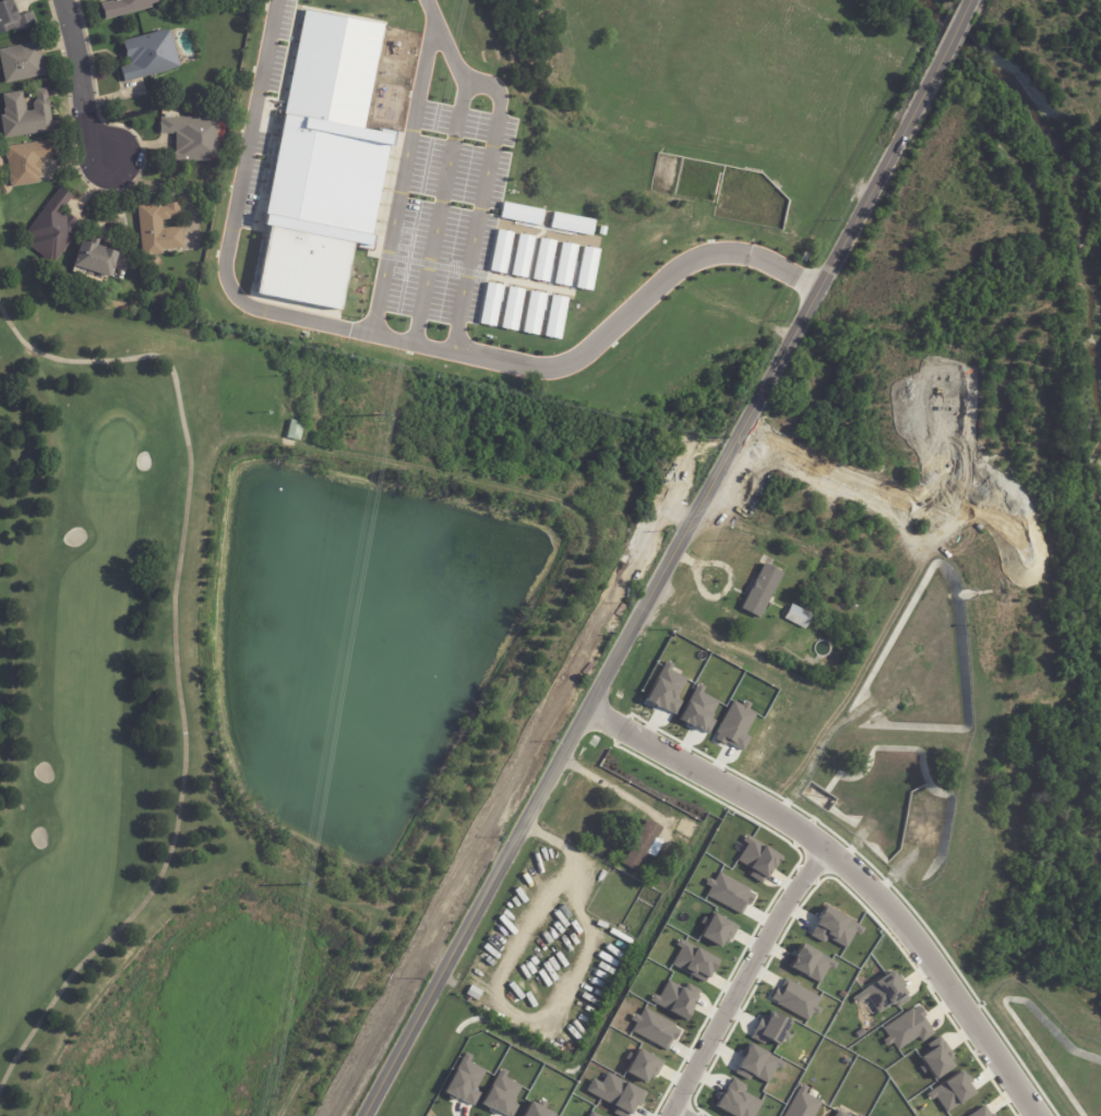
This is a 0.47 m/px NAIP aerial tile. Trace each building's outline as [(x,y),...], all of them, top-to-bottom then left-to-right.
[(20,28),(0,36),(0,4),(10,0),(16,0),(19,7),(20,5),(24,16),(29,14),(34,12),(39,26),(22,33),(20,28)] [(119,1),(119,0),(163,0),(164,3),(156,4),(157,9),(107,22),(103,4),(119,1)] [(381,24),(299,11),(265,226),(266,227),(255,296),(340,309),(350,245),(371,249),(389,134),(364,130),(381,24)] [(173,32),(182,68),(176,70),(176,71),(127,83),(123,68),(133,65),(132,59),(130,59),(125,43),(167,32),(167,33),(173,32)] [(40,44),(45,62),(46,61),(49,74),(47,74),(47,76),(7,85),(0,51),(40,43),(40,44)] [(48,89),(50,99),(51,99),(52,109),(51,109),(53,123),(55,122),(56,133),(5,140),(2,117),(5,116),(5,110),(7,110),(4,95),(24,93),(27,110),(29,113),(35,112),(35,106),(38,100),(37,91),(48,89)] [(212,119),(212,122),(220,122),(219,159),(212,159),(212,163),(176,163),(176,153),(178,153),(178,135),(161,135),(161,118),(212,119)] [(53,158),(41,160),(41,163),(44,163),(45,170),(43,170),(44,177),(41,177),(43,184),(14,189),(14,187),(13,187),(11,177),(12,177),(10,160),(9,160),(7,151),(8,149),(8,148),(56,141),(57,145),(58,145),(59,155),(59,157),(53,158)] [(73,201),(63,213),(70,218),(72,215),(80,221),(79,221),(85,227),(56,265),(52,263),(51,265),(45,260),(46,259),(29,247),(34,240),(26,235),(62,188),(74,197),(73,201)] [(543,211),(503,202),(499,218),(540,227),(543,211)] [(183,218),(173,218),(173,221),(166,221),(166,229),(184,228),(187,250),(166,252),(167,255),(157,256),(157,257),(145,259),(141,207),(148,206),(148,205),(157,204),(158,206),(164,205),(164,208),(168,207),(168,204),(182,203),(183,218)] [(591,236),(594,220),(553,212),(550,228),(591,236)] [(507,273),(511,232),(494,231),(491,272),(507,273)] [(528,278),(532,236),(516,235),(512,276),(528,278)] [(98,240),(104,241),(103,248),(124,254),(116,280),(79,268),(86,243),(94,245),(96,239),(98,240)] [(549,282),(554,241),(539,239),(534,280),(549,282)] [(553,284),(569,287),(577,246),(562,243),(553,284)] [(597,249),(581,248),(577,289),(593,291),(597,249)] [(494,327),(503,286),(487,283),(478,324),(494,327)] [(516,332),(523,290),(508,287),(500,329),(516,332)] [(522,333),(537,336),(545,294),(530,291),(522,333)] [(559,340),(567,299),(551,296),(543,337),(559,340)] [(498,343),(505,326),(513,329),(514,326),(523,329),(514,349),(498,343)] [(301,422),(297,440),(284,437),(288,419),(301,422)] [(763,563),(782,573),(759,617),(740,608),(763,563)] [(790,623),(782,619),(790,604),(811,615),(803,629),(790,623)] [(645,700),(666,661),(672,664),(670,670),(686,679),(675,698),(681,701),(674,715),(668,711),(667,711),(656,706),(656,708),(650,705),(651,704),(645,700)] [(679,719),(697,684),(703,687),(701,693),(717,701),(708,718),(714,721),(707,733),(702,730),(701,731),(679,719)] [(742,752),(749,739),(743,735),(754,713),(746,709),(750,705),(743,701),(741,707),(732,701),(716,732),(718,733),(715,740),(723,745),(725,742),(742,752)] [(673,830),(681,817),(696,826),(690,840),(673,831),(673,830)] [(654,824),(660,828),(655,839),(661,843),(653,859),(646,854),(636,873),(620,863),(626,852),(625,851),(634,833),(636,835),(645,819),(654,824)] [(747,876),(751,871),(735,861),(746,844),(741,841),(745,835),(781,856),(776,866),(774,865),(771,868),(770,867),(761,884),(747,876)] [(650,884),(657,872),(668,877),(661,889),(650,884)] [(707,878),(713,880),(718,872),(750,889),(747,892),(754,896),(749,904),(746,903),(740,914),(705,896),(709,887),(704,885),(707,878)] [(809,936),(814,925),(817,919),(816,919),(818,915),(824,905),(858,925),(863,928),(860,935),(854,932),(845,948),(825,937),(822,944),(809,936)] [(703,916),(708,920),(711,913),(738,926),(730,940),(728,939),(726,943),(721,940),(718,947),(698,937),(704,926),(698,923),(703,916)] [(673,946),(678,938),(719,960),(711,974),(709,973),(707,979),(706,977),(703,983),(696,980),(695,979),(670,964),(679,948),(673,946)] [(789,968),(790,964),(791,964),(794,959),(793,958),(794,957),(793,957),(797,951),(797,950),(800,943),(837,963),(834,971),(827,968),(818,984),(789,968)] [(890,971),(857,995),(861,1001),(865,997),(876,1013),(891,1003),(896,1008),(908,999),(905,994),(898,984),(901,982),(897,976),(895,977),(890,971)] [(770,998),(776,988),(778,989),(785,979),(819,997),(815,1007),(821,1009),(816,1016),(811,1012),(806,1021),(776,1005),(777,1001),(770,998)] [(653,994),(658,996),(667,980),(683,988),(686,983),(699,991),(691,1008),(692,1008),(685,1020),(648,1000),(653,994)] [(881,1029),(910,1008),(912,1010),(918,1006),(924,1016),(922,1018),(930,1028),(929,1029),(932,1033),(920,1042),(917,1036),(896,1051),(891,1043),(886,1046),(882,1041),(886,1036),(881,1029)] [(631,1031),(635,1023),(630,1020),(633,1013),(638,1017),(643,1008),(674,1025),(673,1028),(680,1031),(674,1041),(671,1039),(666,1051),(631,1031)] [(750,1037),(759,1018),(762,1019),(763,1016),(767,1018),(770,1011),(791,1022),(786,1032),(790,1035),(787,1042),(780,1039),(777,1045),(765,1040),(763,1044),(750,1037)] [(918,1067),(923,1064),(919,1057),(930,1051),(925,1045),(938,1036),(942,1042),(942,1041),(952,1054),(949,1055),(952,1058),(948,1061),(952,1067),(934,1080),(928,1070),(922,1073),(918,1067)] [(749,1043),(743,1052),(744,1053),(742,1056),(742,1057),(737,1067),(738,1068),(734,1073),(747,1080),(751,1075),(766,1083),(775,1068),(781,1070),(785,1064),(779,1061),(780,1060),(749,1043)] [(624,1071),(630,1063),(624,1059),(627,1052),(633,1055),(637,1048),(662,1063),(655,1076),(654,1075),(651,1079),(647,1077),(644,1083),(624,1071)] [(442,1092),(464,1052),(471,1056),(468,1061),(484,1070),(474,1091),(479,1093),(472,1106),(467,1103),(467,1104),(456,1099),(454,1102),(446,1099),(448,1095),(442,1092)] [(504,1077),(507,1071),(500,1068),(480,1104),(493,1112),(494,1111),(504,1115),(506,1115),(512,1115),(517,1105),(512,1103),(520,1087),(504,1077)] [(925,1094),(959,1071),(962,1077),(966,1075),(970,1082),(967,1084),(973,1093),(946,1113),(934,1097),(930,1101),(925,1094)] [(627,1115),(617,1115),(612,1114),(615,1107),(599,1099),(609,1082),(603,1079),(607,1072),(644,1093),(639,1099),(642,1100),(638,1107),(634,1105),(629,1115),(627,1115)] [(761,1102),(753,1115),(731,1115),(714,1107),(718,1101),(715,1099),(718,1093),(721,1094),(728,1083),(731,1078),(745,1085),(742,1092),(761,1102)] [(821,1103),(813,1115),(782,1115),(800,1084),(806,1088),(803,1093),(821,1103)] [(553,1114),(552,1115),(522,1115),(530,1102),(536,1105),(539,1100),(547,1103),(543,1108),(553,1114)] [(982,1105),(990,1115),(966,1115),(982,1105)]
